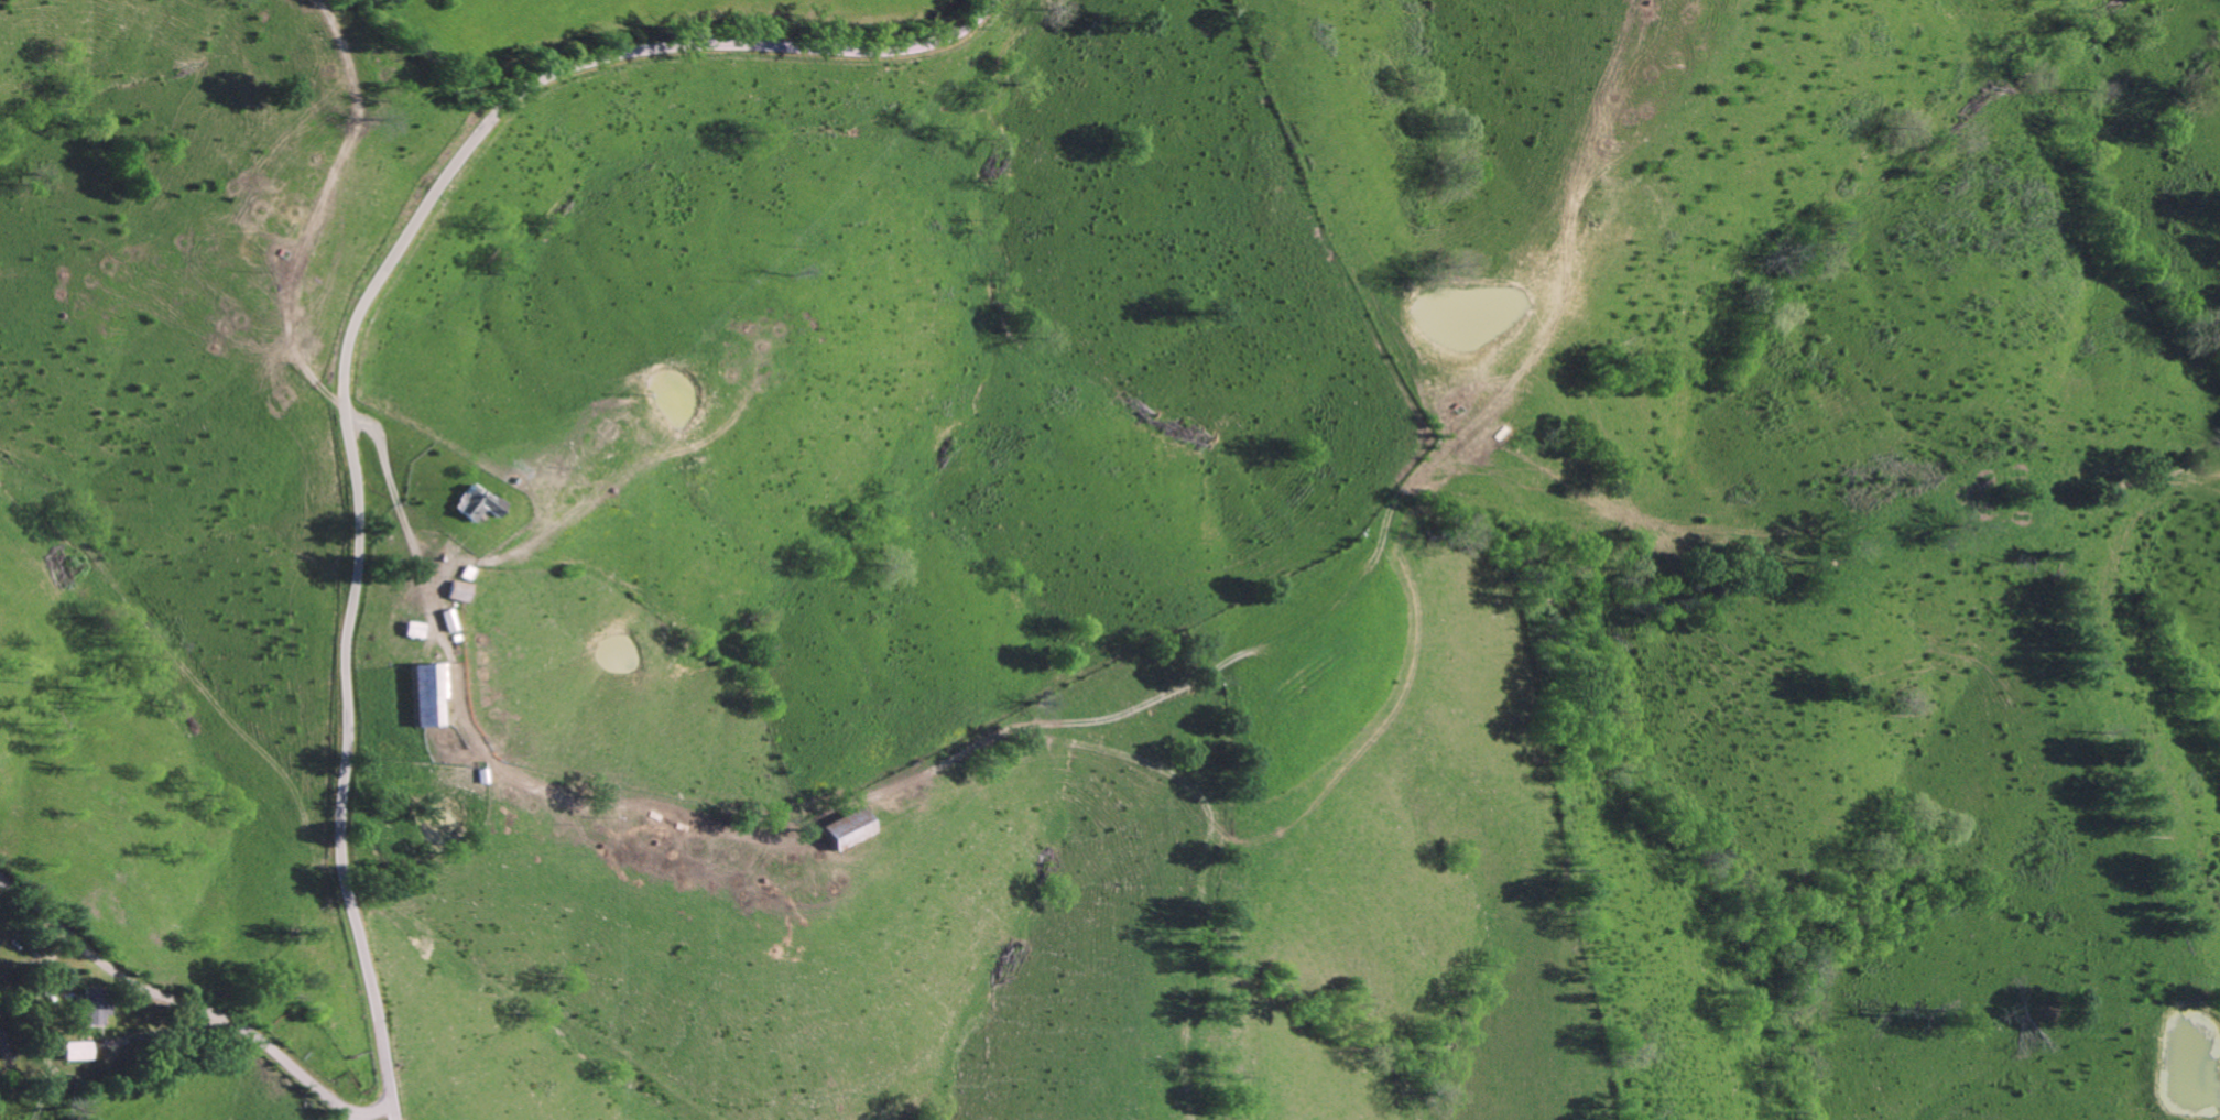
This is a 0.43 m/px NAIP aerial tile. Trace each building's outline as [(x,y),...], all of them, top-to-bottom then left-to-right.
[(467,584),(447,581),(445,600),(465,602),(467,584)] [(443,727),(442,699),(447,699),(446,664),(412,665),(415,728),(443,727)] [(833,851),(873,833),(861,807),(821,826),(833,851)] [(80,1027),(99,1026),(99,1017),(105,1017),(104,999),(98,999),(98,990),(79,991),(80,1027)] [(88,1061),(87,1043),(59,1044),(60,1062),(88,1061)]
